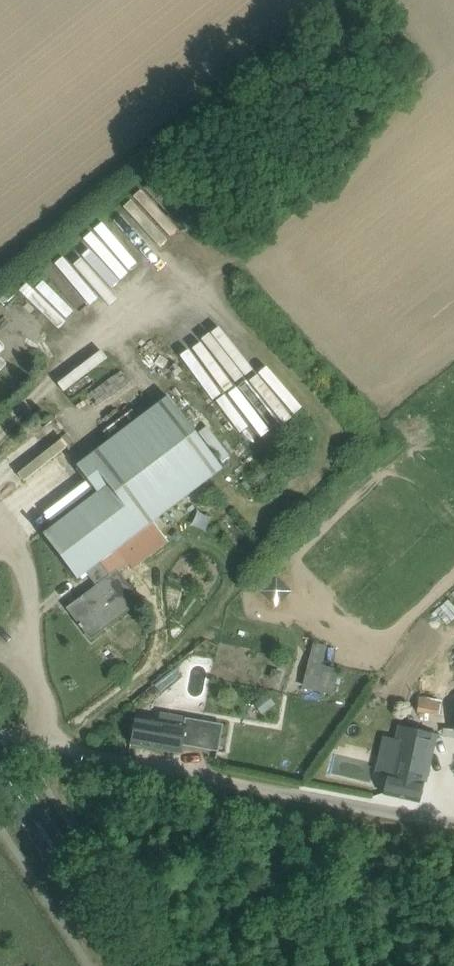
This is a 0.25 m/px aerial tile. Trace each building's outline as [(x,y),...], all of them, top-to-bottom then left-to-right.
[(54,261),(89,303),(112,282),(120,292),(128,286),(117,273),(127,265),(94,226),(84,234),(94,245),(81,255),(73,245),(54,261)] [(40,281),(34,289),(67,314),(73,306),(40,281)] [(256,368),(216,401),(252,444),(292,411),(256,368)] [(91,638),(99,632),(140,601),(117,571),(129,563),(132,568),(167,541),(152,520),(223,470),(166,396),(76,465),(97,491),(42,533),(77,578),(86,571),(98,586),(68,608),(91,638)] [(276,573),(261,587),(276,604),(292,590),(276,573)] [(340,667),(323,662),(328,644),(314,640),(301,686),(332,695),(340,667)] [(171,686),(164,677),(155,684),(162,693),(171,686)] [(258,701),(266,711),(274,704),(266,694),(258,701)] [(136,716),(131,744),(181,753),(184,733),(201,736),(202,727),(186,724),(187,719),(162,714),(160,720),(136,716)] [(389,775),(384,794),(419,802),(421,792),(434,735),(402,727),(391,775),(389,775)]
